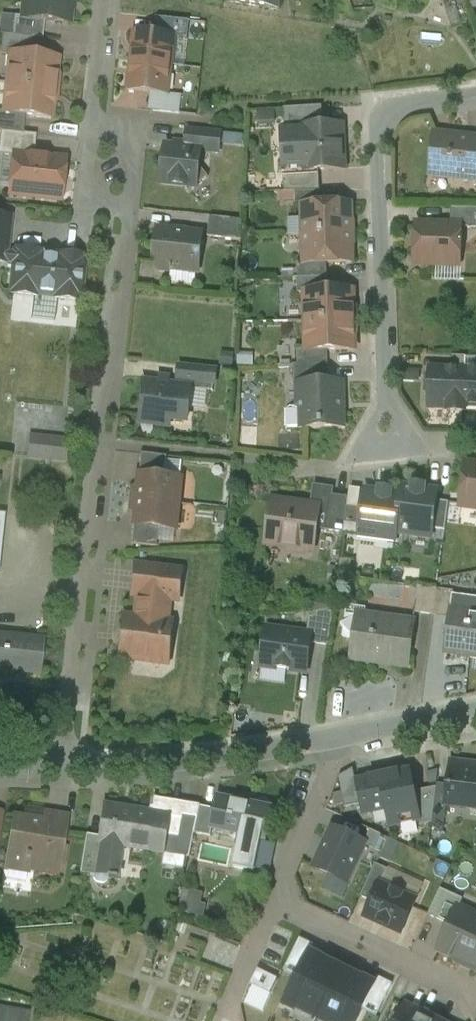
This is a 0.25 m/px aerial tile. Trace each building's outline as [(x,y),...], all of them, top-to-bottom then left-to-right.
[(22,20),(22,21),(43,23),(68,26),(70,5),(72,5),(73,0),(24,0),(22,20)] [(230,4),(277,12),(279,0),(231,0),(230,4)] [(12,38),(32,40),(42,42),(43,23),(22,21),(22,20),(14,19),(12,38)] [(180,22),(160,20),(158,37),(174,39),(178,39),(180,22)] [(190,23),(180,22),(178,39),(188,40),(190,23)] [(158,37),(136,35),(133,64),(171,68),(174,39),(158,37)] [(2,37),(0,53),(0,57),(10,58),(10,57),(30,59),(32,40),(12,38),(2,37)] [(30,59),(10,57),(10,58),(7,86),(55,91),(56,84),(54,83),(57,62),(30,59)] [(171,68),(133,64),(130,92),(151,95),(168,96),(171,68)] [(55,91),(7,86),(4,114),(3,115),(24,118),(50,120),(52,99),(54,99),(55,91)] [(168,96),(151,95),(149,113),(170,115),(172,97),(168,96)] [(182,98),(172,97),(170,115),(180,116),(182,98)] [(322,108),(285,110),(286,132),(303,131),(303,130),(324,129),(322,108)] [(3,115),(4,114),(0,114),(0,133),(22,136),(24,118),(3,115)] [(324,129),(303,130),(303,131),(306,174),(344,172),(342,128),(324,129)] [(221,136),(189,132),(187,150),(200,151),(200,152),(219,154),(221,136)] [(0,133),(0,157),(13,159),(13,158),(33,160),(35,137),(22,136),(0,133)] [(436,136),(431,177),(475,182),(475,141),(436,136)] [(187,150),(167,148),(163,186),(185,188),(196,189),(199,167),(200,152),(200,151),(187,150)] [(33,160),(13,158),(13,159),(9,196),(60,201),(64,163),(33,160)] [(209,179),(199,167),(196,189),(209,179)] [(326,193),(296,194),(296,209),(304,209),(304,208),(326,207),(326,193)] [(326,207),(304,208),(304,209),(305,237),(353,236),(353,228),(351,228),(351,206),(326,207)] [(452,210),(451,228),(461,228),(461,230),(475,230),(475,211),(452,210)] [(244,223),(211,219),(208,239),(243,243),(244,223)] [(451,228),(417,227),(416,267),(438,268),(443,263),(460,264),(461,230),(461,228),(451,228)] [(188,233),(174,231),(174,234),(158,232),(154,269),(157,269),(159,272),(168,273),(171,271),(199,274),(203,237),(188,236),(188,233)] [(353,236),(305,237),(305,265),(305,266),(327,266),(352,265),(352,244),(354,244),(353,236)] [(60,262),(37,260),(38,255),(17,252),(17,257),(15,257),(11,292),(13,293),(12,298),(33,300),(33,297),(36,295),(54,297),(55,299),(55,302),(76,304),(76,299),(78,300),(82,264),(80,264),(81,259),(60,257),(60,262)] [(328,280),(327,266),(305,266),(305,265),(297,266),(298,281),(328,280)] [(328,280),(298,281),(298,296),(306,296),(306,295),(328,294),(328,280)] [(328,294),(306,295),(306,296),(307,324),(356,323),(356,317),(354,315),(353,293),(328,294)] [(356,323),(307,324),(308,352),(308,353),(328,353),(355,352),(354,331),(356,329),(356,323)] [(328,366),(328,353),(308,353),(308,352),(298,352),(298,367),(328,366)] [(466,359),(452,358),(452,372),(466,372),(466,359)] [(298,367),(294,368),(295,393),(300,393),(300,386),(329,385),(328,366),(298,367)] [(181,369),(179,388),(191,390),(191,391),(214,393),(216,373),(181,369)] [(452,372),(431,371),(431,378),(427,378),(427,394),(430,394),(430,409),(448,410),(448,413),(464,414),(466,372),(452,372)] [(466,372),(464,414),(465,414),(466,408),(475,409),(475,373),(466,372)] [(179,388),(146,385),(145,391),(141,391),(138,418),(154,420),(153,427),(171,429),(171,422),(188,424),(191,391),(191,390),(179,388)] [(329,385),(300,386),(300,393),(300,409),(301,412),(306,412),(307,430),(343,429),(342,385),(329,385)] [(300,409),(291,409),(288,413),(289,419),(286,422),(286,428),(289,430),(307,430),(306,412),(301,412),(300,409)] [(66,443),(30,440),(28,459),(63,463),(66,443)] [(168,458),(140,455),(138,477),(165,480),(168,458)] [(467,466),(461,507),(475,509),(475,468),(467,466)] [(165,480),(138,477),(136,489),(130,491),(130,501),(179,506),(182,481),(165,480)] [(413,491),(402,489),(401,497),(397,534),(432,539),(433,531),(437,503),(438,494),(425,492),(425,488),(413,487),(413,491)] [(380,494),(366,493),(363,511),(361,528),(360,537),(395,542),(397,534),(401,497),(392,496),(392,492),(380,490),(380,494)] [(331,493),(316,491),(314,508),(311,528),(317,529),(317,532),(325,533),(330,497),(331,493)] [(349,500),(330,497),(325,533),(344,535),(345,526),(348,509),(349,500)] [(179,506),(130,501),(129,511),(134,514),(132,526),(160,529),(177,531),(179,506)] [(314,508),(273,503),(267,546),(289,549),(293,554),(306,556),(310,552),(314,553),(317,532),(317,529),(311,528),(314,508)] [(449,504),(437,503),(433,531),(445,533),(449,504)] [(363,511),(348,509),(345,526),(361,528),(363,511)] [(160,529),(132,526),(130,546),(158,549),(160,529)] [(182,573),(134,568),(131,597),(165,601),(179,602),(182,573)] [(437,591),(418,588),(414,614),(434,617),(437,591)] [(454,593),(437,591),(434,617),(449,619),(451,611),(452,611),(453,599),(454,593)] [(165,601),(137,598),(134,620),(123,619),(119,659),(143,662),(147,658),(163,660),(167,624),(163,623),(165,601)] [(470,614),(472,602),(453,599),(452,611),(451,611),(449,619),(445,653),(474,657),(473,659),(475,660),(475,614),(470,614)] [(354,639),(357,617),(346,616),(345,625),(341,627),(344,629),(343,638),(354,639)] [(415,625),(357,617),(354,639),(351,659),(409,667),(415,625)] [(311,676),(317,641),(267,634),(262,669),(311,676)] [(0,638),(0,670),(38,674),(42,643),(0,638)] [(411,770),(383,776),(390,810),(386,811),(389,828),(421,821),(411,770)] [(451,771),(449,786),(447,804),(475,808),(475,774),(451,771)] [(386,811),(390,810),(383,776),(356,782),(363,815),(386,811)] [(449,786),(437,785),(433,824),(444,826),(447,804),(449,786)] [(272,810),(218,799),(216,811),(212,829),(213,830),(241,835),(234,870),(256,874),(263,840),(265,840),(272,810)] [(201,808),(159,801),(157,815),(172,817),(166,856),(190,860),(195,835),(201,808)] [(216,811),(201,808),(195,835),(211,838),(213,830),(212,829),(216,811)] [(132,814),(102,809),(97,839),(96,845),(99,845),(94,877),(120,881),(120,879),(117,878),(122,849),(166,856),(172,817),(157,815),(132,811),(132,814)] [(66,818),(43,815),(42,825),(40,838),(62,842),(66,818)] [(42,825),(16,821),(16,820),(14,819),(7,865),(57,873),(62,842),(40,838),(42,825)] [(449,829),(433,828),(432,840),(447,842),(449,829)] [(366,844),(333,829),(314,869),(348,885),(366,844)] [(97,839),(85,837),(79,875),(94,877),(99,845),(96,845),(97,839)] [(376,866),(361,898),(372,903),(380,885),(381,886),(388,871),(376,866)] [(381,886),(380,885),(372,903),(365,918),(402,935),(416,902),(381,886)] [(463,901),(441,891),(428,917),(450,927),(459,908),(460,908),(463,901)] [(459,908),(450,927),(439,952),(456,959),(457,963),(472,970),(475,962),(475,919),(474,915),(460,908),(459,908)] [(277,1005),(310,1020),(338,964),(304,948),(277,1005)] [(310,1020),(351,1020),(371,980),(338,964),(310,1020)] [(0,1009),(0,1020),(28,1020),(29,1014),(0,1009)] [(409,1009),(403,1020),(434,1020),(409,1009)]
